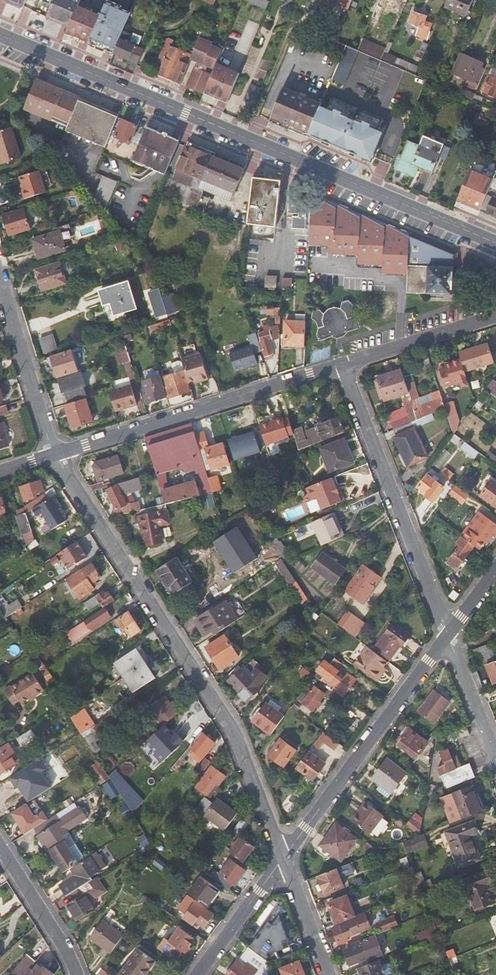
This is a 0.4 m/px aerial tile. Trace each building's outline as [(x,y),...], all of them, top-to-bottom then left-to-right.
[(70,26),(79,7),(81,0),(54,0),(51,7),(47,16),(70,26)] [(266,0),(245,0),(267,10),(270,2),(266,0)] [(349,10),(353,0),(343,0),(341,6),(349,10)] [(373,16),(393,25),(402,5),(391,1),(391,0),(380,0),(373,16)] [(446,6),(467,16),(474,0),(448,0),(446,6)] [(91,44),(114,54),(124,31),(131,14),(107,4),(102,17),(91,44)] [(102,17),(79,7),(70,26),(67,34),(91,44),(102,17)] [(417,36),(427,40),(434,24),(426,20),(427,16),(414,11),(409,22),(421,27),(417,36)] [(133,35),(124,31),(114,54),(139,64),(145,50),(135,46),(130,44),(133,35)] [(139,44),(142,37),(134,33),(133,35),(130,44),(135,46),(137,43),(139,44)] [(159,73),(182,83),(193,57),(194,55),(171,45),(173,40),(170,38),(166,39),(159,58),(165,60),(159,73)] [(209,68),(215,70),(218,61),(223,52),(223,51),(212,47),(213,44),(201,38),(198,46),(194,55),(193,57),(201,60),(197,69),(196,68),(188,87),(205,93),(213,75),(207,72),(209,68)] [(386,48),(363,38),(358,49),(359,50),(382,60),(386,48)] [(418,55),(423,58),(429,45),(424,43),(418,55)] [(345,84),(359,50),(358,49),(347,45),(342,58),(337,69),(334,76),(333,78),(345,84)] [(385,52),(382,60),(415,74),(419,66),(385,52)] [(467,85),(475,89),(478,83),(476,82),(484,63),(462,54),(454,72),(470,79),(467,85)] [(437,77),(419,69),(416,75),(428,80),(435,83),(437,77)] [(495,97),(495,71),(492,69),(483,91),(495,97)] [(229,81),(213,75),(205,93),(221,100),(229,81)] [(25,107),(68,126),(80,98),(37,80),(25,107)] [(244,99),(254,103),(261,88),(251,83),(244,99)] [(270,121),(309,137),(310,135),(318,116),(322,106),(323,103),(285,87),(270,121)] [(462,95),(473,99),(476,94),(464,89),(462,95)] [(476,94),(473,100),(477,101),(495,109),(495,103),(476,94)] [(354,106),(333,97),(328,109),(322,106),(318,116),(310,135),(344,149),(350,135),(355,123),(356,120),(350,118),(354,106)] [(67,131),(106,147),(120,114),(80,98),(68,126),(67,131)] [(488,130),(495,110),(495,109),(477,101),(473,100),(471,105),(471,106),(484,112),(478,126),(488,130)] [(384,118),(362,109),(357,121),(356,120),(355,123),(350,135),(344,149),(368,159),(375,141),(378,134),(381,126),(384,118)] [(375,158),(385,133),(380,130),(385,118),(384,118),(381,126),(378,134),(375,141),(368,159),(370,160),(375,158)] [(115,137),(139,147),(144,135),(136,132),(138,126),(123,120),(115,137)] [(133,162),(166,175),(180,141),(153,129),(148,127),(144,135),(139,147),(133,162)] [(0,132),(0,157),(2,164),(22,158),(12,128),(0,132)] [(424,136),(421,145),(409,141),(397,170),(415,177),(420,166),(433,172),(444,145),(424,136)] [(205,191),(209,192),(222,156),(188,142),(166,196),(197,208),(205,191)] [(246,166),(222,156),(209,192),(231,201),(246,166)] [(475,207),(481,210),(495,176),(473,166),(456,205),(472,212),(475,207)] [(46,192),(39,171),(20,176),(22,184),(24,189),(22,190),(24,199),(46,192)] [(267,175),(254,174),(253,185),(248,224),(277,227),(278,213),(282,181),(266,179),(267,175)] [(495,176),(481,210),(495,216),(495,174),(495,176)] [(105,176),(94,200),(105,213),(119,182),(105,176)] [(300,216),(299,228),(310,229),(311,208),(301,203),(301,192),(290,187),(288,213),(292,213),(300,214),(300,216)] [(410,233),(312,195),(311,206),(336,207),(336,216),(361,218),(360,226),(364,226),(385,228),(385,237),(410,237),(410,233)] [(384,271),(408,272),(410,237),(385,237),(385,228),(364,226),(360,226),(361,218),(336,216),(336,207),(311,206),(311,208),(310,229),(310,243),(323,243),(323,252),(359,253),(359,262),(384,263),(384,271)] [(24,209),(3,215),(10,236),(31,229),(24,209)] [(40,232),(51,229),(49,222),(38,225),(40,232)] [(75,236),(71,223),(58,227),(59,231),(33,239),(38,257),(66,248),(64,239),(75,236)] [(458,252),(410,232),(410,233),(410,237),(454,255),(453,268),(457,269),(458,252)] [(454,255),(410,237),(408,272),(407,292),(452,294),(453,268),(454,255)] [(127,238),(117,243),(120,250),(130,246),(127,238)] [(61,262),(36,270),(42,291),(67,283),(61,262)] [(266,281),(266,287),(277,287),(277,276),(266,276),(266,281)] [(292,278),(283,278),(283,289),(292,289),(292,278)] [(129,282),(99,291),(104,306),(111,304),(115,315),(137,308),(129,282)] [(99,289),(89,292),(92,303),(102,301),(99,289)] [(159,289),(148,292),(156,318),(167,315),(179,311),(173,292),(161,295),(159,289)] [(349,332),(361,328),(360,322),(354,317),(352,312),(354,305),(349,301),(343,303),(341,309),(335,308),(329,309),(324,315),(319,311),(313,313),(311,319),(316,323),(318,329),(317,335),(319,342),(334,337),(339,339),(345,337),(349,332)] [(274,324),(281,324),(282,307),(267,309),(266,314),(275,314),(274,324)] [(153,330),(171,324),(169,319),(151,325),(153,330)] [(284,345),(305,346),(306,322),(285,321),(284,345)] [(258,334),(265,356),(274,353),(270,340),(280,337),(277,328),(258,334)] [(41,354),(58,349),(53,333),(36,338),(41,354)] [(131,333),(124,336),(125,342),(133,339),(131,333)] [(230,352),(236,371),(259,364),(255,354),(263,351),(257,333),(248,336),(251,345),(230,352)] [(474,349),(459,353),(461,359),(465,372),(494,362),(489,345),(475,350),(474,349)] [(124,363),(131,361),(127,346),(119,348),(124,363)] [(72,351),(48,358),(51,366),(54,365),(58,377),(78,371),(72,351)] [(208,379),(201,354),(182,360),(183,363),(185,371),(189,383),(195,381),(199,379),(200,382),(208,379)] [(425,369),(432,366),(429,356),(421,358),(425,369)] [(445,388),(468,380),(465,372),(461,359),(445,363),(446,368),(440,370),(445,388)] [(185,371),(183,363),(178,361),(175,363),(173,366),(174,369),(163,372),(163,374),(160,375),(161,376),(161,378),(168,397),(170,396),(171,397),(190,391),(185,371)] [(382,402),(385,402),(377,379),(402,371),(401,368),(374,377),(382,402)] [(385,402),(409,394),(404,378),(402,371),(377,379),(385,402)] [(168,397),(161,378),(161,376),(160,375),(160,372),(145,377),(146,381),(144,381),(148,394),(144,395),(147,404),(168,397)] [(80,373),(58,379),(63,393),(65,393),(69,404),(87,399),(88,398),(80,373)] [(413,375),(404,378),(409,394),(410,398),(417,420),(425,417),(433,414),(445,408),(444,404),(440,391),(432,393),(434,401),(419,406),(417,399),(420,398),(413,375)] [(493,381),(486,389),(495,397),(495,383),(493,381)] [(132,385),(114,390),(109,392),(115,412),(138,405),(132,385)] [(405,406),(408,415),(411,423),(417,420),(410,398),(403,401),(405,406)] [(94,422),(87,399),(69,404),(65,405),(73,429),(94,422)] [(454,401),(444,404),(445,408),(448,416),(453,434),(457,429),(460,420),(458,413),(454,401)] [(7,405),(0,407),(0,415),(9,412),(7,405)] [(405,406),(387,414),(390,422),(408,415),(405,406)] [(425,417),(428,423),(435,420),(433,414),(425,417)] [(411,423),(408,415),(390,422),(393,430),(411,423)] [(289,438),(288,435),(283,419),(283,417),(260,425),(266,445),(289,438)] [(289,417),(283,419),(288,435),(294,433),(289,417)] [(313,437),(305,440),(297,443),(299,450),(344,432),(338,417),(333,419),(334,421),(327,423),(326,420),(314,425),(315,427),(310,429),(313,437)] [(394,438),(407,462),(411,460),(413,464),(429,456),(416,428),(428,423),(425,417),(417,420),(411,423),(393,430),(396,437),(394,438)] [(192,422),(181,426),(184,436),(195,432),(192,422)] [(0,425),(0,448),(10,445),(3,424),(0,425)] [(184,436),(181,426),(161,432),(147,436),(148,441),(149,444),(150,450),(156,472),(167,504),(200,496),(196,481),(173,487),(168,472),(185,467),(186,473),(196,470),(203,495),(213,493),(222,489),(218,477),(210,480),(207,470),(200,447),(196,434),(195,432),(184,436)] [(208,444),(204,431),(196,434),(200,447),(208,444)] [(255,432),(229,440),(236,462),(262,454),(255,432)] [(302,432),(294,434),(297,443),(305,440),(302,432)] [(345,439),(321,448),(331,472),(354,463),(345,439)] [(459,449),(474,460),(479,453),(467,444),(464,442),(459,449)] [(209,447),(206,448),(212,468),(213,470),(230,465),(224,443),(209,447)] [(212,468),(206,448),(209,447),(208,444),(200,447),(207,470),(212,468)] [(487,458),(495,465),(495,446),(491,452),(487,458)] [(97,462),(94,467),(99,480),(124,473),(119,455),(97,462)] [(441,474),(450,480),(455,473),(446,466),(441,474)] [(445,487),(428,474),(418,488),(429,496),(428,498),(434,502),(445,487)] [(487,474),(475,491),(495,507),(495,481),(487,474)] [(335,476),(332,478),(335,486),(336,485),(339,493),(342,494),(335,476)] [(123,507),(124,514),(140,510),(142,510),(140,501),(129,504),(124,494),(143,488),(140,478),(118,484),(107,489),(117,510),(123,507)] [(335,486),(332,478),(307,488),(311,497),(314,499),(317,497),(322,509),(345,500),(342,494),(339,493),(336,485),(335,486)] [(43,481),(21,487),(26,501),(37,498),(36,494),(46,491),(43,481)] [(455,484),(449,493),(462,503),(469,494),(455,484)] [(54,488),(25,507),(25,508),(27,515),(33,511),(53,497),(58,494),(54,488)] [(216,507),(213,493),(203,495),(200,496),(204,510),(216,507)] [(66,520),(53,497),(33,511),(38,517),(41,515),(50,530),(66,520)] [(168,510),(167,504),(142,510),(140,510),(141,515),(139,516),(145,545),(164,542),(161,525),(171,523),(169,510),(168,510)] [(17,511),(28,545),(36,540),(27,515),(25,508),(17,511)] [(474,545),(480,537),(488,542),(495,531),(495,525),(478,512),(468,527),(468,528),(462,537),(474,545)] [(312,522),(323,545),(328,543),(345,536),(334,513),(312,522)] [(310,534),(316,531),(312,522),(306,525),(310,534)] [(235,573),(258,558),(238,527),(215,541),(235,573)] [(265,533),(266,535),(271,541),(277,538),(279,538),(273,528),(265,533)] [(466,557),(474,546),(474,545),(462,537),(462,536),(456,543),(460,546),(448,562),(457,570),(461,564),(464,566),(469,559),(466,557)] [(277,538),(271,541),(275,548),(281,557),(287,553),(286,549),(286,548),(285,546),(284,546),(281,541),(279,542),(277,538)] [(82,547),(78,541),(60,553),(70,568),(86,557),(81,549),(82,547)] [(281,557),(275,548),(263,555),(271,566),(278,561),(282,558),(281,557)] [(346,569),(324,553),(313,567),(335,583),(346,569)] [(38,567),(47,582),(66,570),(56,555),(38,567)] [(159,569),(175,594),(193,582),(177,557),(159,569)] [(278,561),(293,584),(297,581),(285,562),(282,558),(278,561)] [(83,570),(82,569),(68,578),(81,598),(95,589),(92,584),(102,577),(93,563),(83,570)] [(362,567),(357,564),(351,573),(341,587),(363,603),(382,578),(364,565),(362,567)] [(290,586),(302,605),(309,599),(297,581),(293,584),(290,586)] [(107,593),(105,589),(85,602),(90,610),(102,602),(105,605),(115,599),(110,591),(107,593)] [(9,605),(0,592),(0,606),(3,610),(9,605)] [(9,605),(3,610),(3,611),(7,617),(24,606),(19,599),(9,605)] [(239,619),(227,601),(216,609),(215,607),(195,620),(205,635),(214,629),(217,634),(239,619)] [(109,615),(105,608),(65,634),(71,643),(91,630),(89,628),(95,625),(96,627),(106,620),(105,618),(109,615)] [(348,609),(337,623),(355,636),(365,622),(348,609)] [(0,613),(0,621),(2,624),(9,620),(7,617),(3,611),(0,613)] [(130,612),(116,621),(119,626),(121,626),(123,629),(127,627),(132,635),(141,629),(130,612)] [(302,632),(305,635),(306,634),(319,616),(316,614),(307,626),(302,632)] [(409,635),(393,623),(375,647),(390,658),(402,644),(402,645),(409,635)] [(225,635),(207,647),(221,668),(239,657),(225,635)] [(486,664),(495,660),(495,641),(479,647),(486,664)] [(296,647),(292,652),(296,656),(300,650),(296,647)] [(383,671),(390,662),(370,647),(358,664),(380,680),(385,673),(383,671)] [(479,647),(469,651),(470,653),(476,668),(486,664),(479,647)] [(117,662),(126,676),(136,691),(155,678),(137,649),(117,662)] [(330,665),(335,658),(336,657),(333,655),(332,655),(326,663),(330,665)] [(342,663),(335,658),(330,665),(328,668),(331,670),(333,668),(337,670),(342,663)] [(486,664),(493,682),(495,681),(495,660),(486,664)] [(41,669),(52,687),(56,684),(53,679),(50,675),(45,665),(40,668),(41,669)] [(248,701),(262,688),(259,686),(268,677),(261,666),(251,677),(243,668),(229,681),(248,701)] [(41,669),(35,673),(41,683),(43,681),(48,689),(52,687),(41,669)] [(302,674),(311,680),(313,676),(305,670),(302,674)] [(33,671),(12,685),(13,686),(6,691),(14,704),(21,700),(24,703),(45,690),(41,683),(35,673),(33,671)] [(322,680),(344,696),(357,679),(349,673),(344,680),(336,673),(332,680),(325,675),(322,680)] [(342,706),(348,699),(344,696),(322,680),(315,675),(313,676),(311,680),(298,699),(314,710),(326,694),(342,706)] [(74,693),(68,685),(56,693),(61,701),(74,693)] [(418,711),(434,723),(450,701),(434,690),(418,711)] [(178,707),(174,700),(171,702),(168,696),(160,701),(159,699),(153,703),(157,709),(155,710),(164,725),(165,723),(178,712),(176,709),(178,707)] [(254,721),(272,734),(285,716),(279,711),(282,708),(271,700),(268,704),(267,702),(263,709),(260,707),(255,714),(257,715),(254,721)] [(303,705),(296,700),(291,707),(298,712),(303,705)] [(114,707),(107,712),(109,715),(110,715),(117,710),(114,707)] [(109,715),(107,712),(92,721),(88,715),(76,723),(81,732),(82,733),(109,715)] [(115,723),(110,715),(109,715),(82,733),(93,751),(99,747),(94,740),(101,736),(100,733),(115,723)] [(172,730),(165,723),(164,725),(147,740),(165,760),(182,743),(186,739),(179,731),(176,734),(175,735),(171,731),(172,730)] [(402,737),(398,744),(416,758),(428,741),(408,726),(400,736),(402,737)] [(469,733),(466,726),(463,727),(448,733),(451,740),(469,733)] [(441,728),(429,734),(435,738),(443,735),(441,728)] [(80,763),(95,753),(93,751),(82,733),(81,732),(66,741),(69,746),(80,739),(83,743),(72,750),(80,763)] [(215,743),(202,732),(190,746),(195,750),(193,754),(201,761),(215,743)] [(336,751),(341,744),(324,732),(315,745),(321,749),(325,743),(336,751)] [(297,750),(281,738),(269,755),(285,767),(297,750)] [(10,741),(0,748),(0,776),(18,765),(13,757),(18,754),(10,741)] [(457,768),(453,758),(449,749),(441,752),(443,760),(440,761),(441,766),(437,767),(444,785),(436,788),(428,784),(426,796),(435,792),(476,776),(470,763),(462,766),(457,768)] [(326,763),(309,751),(296,768),(313,780),(326,763)] [(187,760),(182,755),(173,766),(179,771),(187,760)] [(458,756),(453,758),(457,768),(462,766),(458,756)] [(198,769),(203,772),(212,761),(207,757),(198,769)] [(389,797),(392,793),(406,773),(387,758),(372,778),(384,787),(381,791),(389,797)] [(108,777),(97,761),(90,766),(91,767),(99,778),(102,783),(106,780),(108,777)] [(212,764),(196,785),(208,794),(217,783),(220,785),(227,776),(212,764)] [(91,767),(84,771),(92,782),(99,778),(91,767)] [(145,800),(116,769),(109,776),(112,779),(117,786),(126,801),(134,813),(145,800)] [(111,781),(105,785),(113,796),(119,793),(111,781)] [(441,798),(451,823),(483,810),(473,785),(441,798)] [(434,803),(435,792),(426,796),(425,802),(434,803)] [(8,805),(13,812),(25,804),(21,797),(8,805)] [(195,811),(204,817),(205,815),(214,803),(206,797),(195,811)] [(237,813),(218,798),(214,803),(205,815),(225,830),(237,813)] [(14,813),(27,833),(36,827),(51,818),(45,810),(42,812),(34,800),(14,813)] [(352,819),(370,833),(372,830),(378,834),(388,821),(382,816),(384,814),(366,801),(352,819)] [(126,804),(121,808),(127,817),(133,814),(126,804)] [(40,833),(38,834),(41,839),(39,842),(42,847),(46,847),(48,851),(72,835),(68,829),(88,817),(80,805),(60,818),(61,819),(40,833)] [(251,826),(256,820),(251,807),(242,819),(249,824),(251,826)] [(51,818),(36,827),(40,833),(61,819),(60,818),(57,814),(51,818)] [(412,817),(406,825),(420,835),(422,824),(412,817)] [(249,824),(242,819),(233,831),(237,834),(240,831),(242,833),(249,824)] [(472,836),(478,833),(473,821),(445,832),(446,832),(452,850),(459,867),(481,858),(472,836)] [(358,839),(336,823),(319,845),(342,861),(358,839)] [(164,829),(158,835),(163,839),(168,832),(164,829)] [(452,850),(446,832),(440,835),(447,852),(452,850)] [(144,834),(137,839),(140,844),(148,839),(144,834)] [(427,845),(423,834),(420,835),(418,836),(422,846),(427,845)] [(87,858),(72,835),(48,851),(54,860),(57,859),(66,872),(87,858)] [(241,836),(230,851),(244,861),(255,847),(241,836)] [(407,852),(422,846),(418,836),(403,842),(407,852)] [(148,839),(140,844),(143,848),(150,842),(148,839)] [(152,842),(133,854),(138,861),(141,857),(152,842)] [(367,842),(363,848),(371,853),(379,850),(367,842)] [(185,848),(182,852),(187,857),(191,852),(185,848)] [(61,885),(67,894),(72,891),(76,889),(89,879),(98,874),(102,871),(91,856),(72,869),(76,875),(61,885)] [(406,867),(410,866),(407,857),(400,859),(403,869),(406,867)] [(216,871),(213,876),(231,889),(234,884),(237,885),(247,871),(230,858),(219,874),(216,871)] [(340,866),(343,876),(355,872),(351,862),(340,866)] [(413,885),(419,882),(412,865),(410,866),(406,867),(413,885)] [(344,887),(337,868),(318,875),(325,894),(344,887)] [(463,893),(468,891),(475,910),(494,903),(487,884),(492,883),(487,870),(458,881),(463,893)] [(102,885),(97,888),(100,893),(108,888),(98,874),(89,879),(91,882),(98,878),(102,885)] [(202,876),(189,893),(208,907),(221,890),(202,876)] [(100,893),(97,888),(102,885),(98,878),(91,882),(89,879),(76,889),(80,895),(76,898),(67,904),(79,921),(96,909),(90,900),(97,896),(99,898),(102,896),(100,893)] [(431,879),(419,882),(422,889),(433,884),(431,879)] [(72,891),(76,898),(80,895),(76,889),(72,891)] [(328,906),(335,923),(340,920),(355,915),(347,895),(338,899),(339,902),(328,906)] [(144,896),(140,901),(145,905),(149,900),(144,896)] [(161,897),(156,903),(169,912),(177,918),(180,912),(161,897)] [(215,915),(193,898),(184,910),(187,913),(185,917),(199,927),(201,924),(205,928),(215,915)] [(369,927),(364,911),(355,915),(340,920),(342,925),(333,928),(340,945),(348,941),(346,936),(369,927)] [(281,949),(284,957),(297,951),(292,941),(288,943),(287,941),(289,940),(287,935),(290,933),(282,915),(279,916),(279,915),(278,916),(264,922),(265,924),(259,932),(261,933),(257,939),(255,937),(249,946),(250,947),(271,962),(278,959),(276,952),(281,949)] [(380,923),(383,932),(399,926),(395,917),(380,923)] [(440,920),(435,921),(438,929),(439,930),(444,928),(441,919),(440,920)] [(91,937),(111,952),(124,935),(103,920),(91,937)] [(418,934),(422,943),(440,936),(436,926),(418,934)] [(196,939),(180,927),(170,940),(166,937),(160,947),(177,960),(184,950),(186,952),(196,939)] [(377,936),(375,937),(350,946),(351,949),(345,951),(350,965),(369,958),(369,960),(384,954),(377,936)] [(120,973),(122,974),(146,974),(157,960),(139,947),(120,973)] [(250,947),(240,961),(237,960),(226,974),(253,974),(254,974),(256,971),(262,974),(269,974),(271,962),(250,947)] [(454,948),(446,951),(449,959),(456,956),(454,948)] [(16,974),(24,974),(28,970),(36,960),(28,953),(13,972),(16,974)] [(300,959),(281,968),(283,974),(307,974),(300,959)] [(379,960),(358,968),(361,974),(385,974),(381,966),(379,960)] [(56,974),(45,966),(47,964),(42,961),(40,963),(33,971),(31,969),(26,974),(55,974),(56,974)] [(104,962),(101,966),(108,972),(111,967),(104,962)] [(381,966),(385,974),(389,974),(393,973),(394,970),(391,964),(389,963),(381,966)] [(108,972),(101,966),(97,973),(100,974),(113,974),(108,972)]
